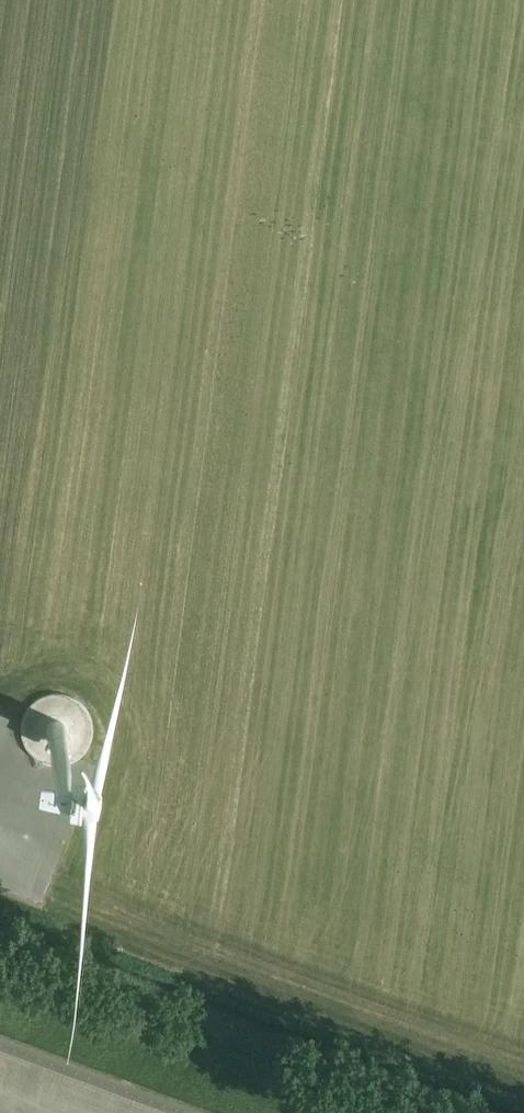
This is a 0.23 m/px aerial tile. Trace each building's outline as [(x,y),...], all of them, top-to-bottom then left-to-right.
[(49,725),(49,726),(49,727),(49,728),(49,729),(49,730),(50,731),(50,732),(51,733),(51,734),(52,734),(53,735),(54,736),(55,737),(56,737),(57,737),(58,737),(59,738),(60,738),(61,738),(62,737),(63,737),(64,737),(65,737),(66,736),(67,735),(68,734),(69,734),(69,733),(70,732),(70,731),(71,730),(71,729),(71,728),(71,727),(71,726),(71,725),(71,724),(71,723),(70,722),(70,721),(69,720),(69,719),(68,719),(67,718),(66,717),(65,716),(64,716),(63,716),(62,715),(61,715),(60,715),(59,715),(58,716),(57,716),(56,716),(55,716),(54,717),(53,718),(52,719),(51,719),(51,720),(50,721),(50,722),(49,723),(49,724),(49,725)]
